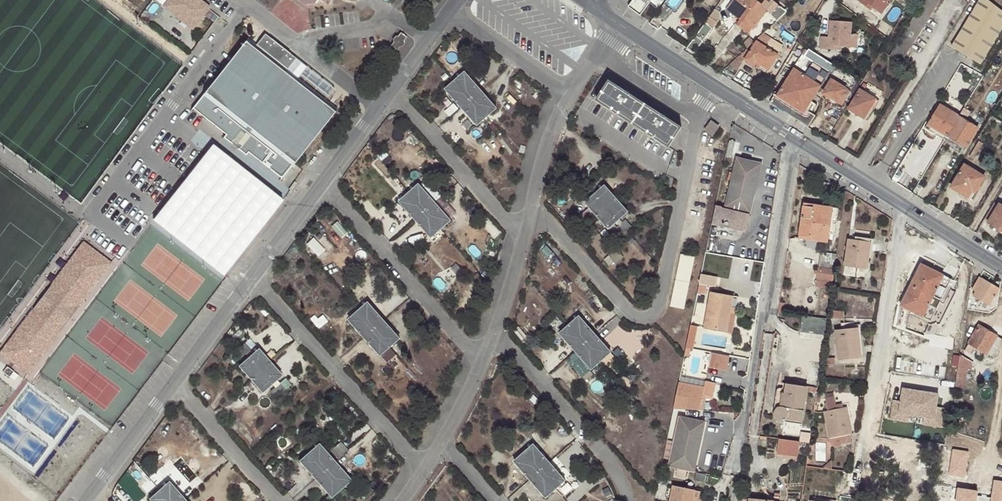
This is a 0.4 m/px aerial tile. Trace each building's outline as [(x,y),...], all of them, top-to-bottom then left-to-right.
[(165,6),(179,17),(181,14),(193,24),(206,7),(197,1),(195,4),(191,1),(192,0),(170,0),(165,6)] [(628,6),(640,14),(649,2),(657,9),(663,0),(633,0),(628,6)] [(787,12),(771,0),(766,0),(762,5),(755,0),(734,0),(727,9),(740,18),(737,24),(749,32),(752,28),(753,29),(767,10),(771,13),(770,14),(777,21),(787,12)] [(866,7),(868,4),(872,7),(880,12),(887,2),(889,0),(857,0),(866,7)] [(1001,28),(1001,11),(988,0),(980,0),(952,47),(980,64),(1001,28)] [(889,4),(887,2),(880,12),(882,14),(889,4)] [(664,4),(656,14),(665,21),(672,10),(664,4)] [(720,12),(714,8),(709,16),(711,18),(716,22),(719,18),(720,12)] [(909,18),(905,15),(899,25),(903,28),(909,18)] [(696,36),(688,47),(690,49),(694,52),(716,22),(711,18),(707,24),(704,23),(695,35),(696,36)] [(797,24),(787,18),(781,28),(791,34),(797,24)] [(821,48),(837,50),(837,46),(842,46),(857,47),(858,35),(850,34),(851,23),(830,21),(829,38),(821,37),(821,48)] [(391,45),(397,50),(399,46),(402,47),(404,44),(404,41),(406,37),(400,33),(398,36),(395,36),(393,39),(393,42),(391,45)] [(230,142),(233,139),(236,136),(244,142),(242,146),(239,149),(246,155),(248,152),(281,178),(336,110),(247,39),(193,108),(226,134),(223,137),(230,142)] [(778,55),(756,41),(745,60),(754,66),(756,62),(768,70),(778,55)] [(831,64),(808,50),(804,56),(803,58),(829,73),(821,86),(823,87),(827,80),(830,82),(831,80),(850,92),(858,80),(831,64)] [(770,102),(809,127),(815,116),(814,116),(806,110),(814,96),(821,86),(829,73),(803,58),(804,56),(802,55),(793,68),(795,69),(778,95),(776,94),(770,102)] [(480,91),(465,73),(455,81),(471,99),(480,91)] [(842,106),(850,92),(831,80),(830,82),(827,80),(823,87),(826,89),(823,94),(842,106)] [(471,99),(455,81),(446,90),(461,108),(471,99)] [(597,101),(632,124),(645,105),(609,81),(597,101)] [(871,106),(876,99),(863,91),(867,85),(864,83),(848,109),(864,119),(871,106)] [(496,109),(480,91),(471,99),(486,117),(496,109)] [(461,108),(476,125),(486,117),(471,99),(461,108)] [(879,101),(876,99),(871,106),(874,109),(879,101)] [(947,135),(958,116),(940,104),(924,131),(936,138),(937,135),(940,131),(947,135)] [(632,124),(668,148),(681,128),(645,105),(632,124)] [(978,128),(958,116),(947,135),(966,147),(978,128)] [(705,130),(712,135),(718,127),(711,122),(705,130)] [(937,135),(944,140),(945,139),(947,135),(940,131),(937,135)] [(947,135),(945,139),(964,151),(966,147),(947,135)] [(236,136),(233,139),(242,146),(244,142),(236,136)] [(284,199),(206,141),(147,218),(225,277),(284,199)] [(980,148),(976,145),(970,156),(974,159),(980,148)] [(725,207),(750,213),(761,164),(737,158),(725,207)] [(984,177),(965,165),(952,187),(968,197),(972,190),(975,192),(984,177)] [(582,189),(587,195),(596,187),(591,181),(582,189)] [(436,202),(420,184),(411,193),(426,211),(436,202)] [(595,195),(606,208),(616,200),(604,187),(595,195)] [(426,211),(411,193),(401,201),(417,219),(426,211)] [(585,204),(597,217),(606,208),(595,195),(585,204)] [(627,213),(616,200),(606,208),(618,221),(627,213)] [(979,226),(989,232),(993,225),(1001,231),(1001,200),(1000,203),(995,200),(979,226)] [(451,220),(436,202),(426,211),(441,228),(451,220)] [(810,237),(829,239),(832,223),(834,208),(804,204),(799,238),(809,239),(810,237)] [(745,233),(750,213),(725,207),(715,205),(711,224),(745,233)] [(618,221),(606,208),(597,217),(608,229),(618,221)] [(417,219),(432,237),(441,228),(426,211),(417,219)] [(617,229),(622,235),(631,228),(626,221),(617,229)] [(617,239),(622,235),(617,229),(612,233),(617,239)] [(317,237),(309,243),(320,255),(327,249),(317,237)] [(867,269),(871,242),(856,240),(850,239),(846,266),(867,269)] [(82,242),(70,258),(74,261),(54,287),(50,284),(31,309),(35,313),(16,339),(11,335),(0,350),(0,354),(26,374),(40,357),(35,353),(55,328),(59,331),(78,306),(74,304),(94,278),(97,281),(110,264),(82,242)] [(835,271),(837,254),(822,252),(819,268),(835,271)] [(670,306),(683,309),(693,258),(680,255),(670,306)] [(74,261),(70,258),(50,284),(54,287),(74,261)] [(901,306),(931,321),(940,302),(944,304),(948,295),(945,293),(952,279),(922,264),(901,306)] [(816,285),(832,288),(835,271),(819,268),(819,271),(818,274),(816,285)] [(472,277),(481,287),(485,283),(477,273),(472,277)] [(717,277),(701,274),(697,292),(705,294),(707,286),(716,287),(717,277)] [(974,295),(991,305),(1000,289),(980,277),(973,290),(976,292),(974,295)] [(78,306),(97,281),(94,278),(74,304),(78,306)] [(704,328),(727,332),(734,296),(711,292),(704,328)] [(734,296),(727,332),(731,333),(738,297),(734,296)] [(385,320),(369,302),(360,311),(375,329),(385,320)] [(35,313),(31,309),(11,335),(16,339),(35,313)] [(375,329),(360,311),(350,319),(366,337),(375,329)] [(594,334),(578,316),(569,324),(584,342),(594,334)] [(828,320),(803,316),(801,332),(825,335),(828,320)] [(400,338),(385,320),(375,329),(391,346),(400,338)] [(584,342),(569,324),(559,333),(575,351),(584,342)] [(686,348),(692,349),(697,326),(691,325),(686,348)] [(972,356),(977,348),(994,358),(1001,344),(1001,339),(980,326),(965,351),(972,356)] [(513,332),(521,341),(526,336),(518,327),(513,332)] [(40,357),(59,331),(55,328),(35,353),(40,357)] [(857,328),(844,330),(837,330),(840,360),(861,358),(857,328)] [(366,337),(381,354),(391,346),(375,329),(366,337)] [(700,330),(698,345),(727,349),(729,334),(700,330)] [(609,352),(594,334),(584,342),(600,360),(609,352)] [(575,351),(590,368),(600,360),(584,342),(575,351)] [(235,353),(240,358),(250,350),(245,344),(235,353)] [(270,361),(259,348),(249,356),(261,369),(270,361)] [(234,364),(240,358),(235,353),(234,351),(227,357),(234,364)] [(711,366),(730,370),(734,355),(714,351),(711,366)] [(610,353),(601,361),(608,369),(617,361),(610,353)] [(974,362),(960,354),(960,356),(958,367),(955,386),(965,388),(969,369),(973,369),(974,362)] [(958,367),(960,356),(953,355),(951,366),(958,367)] [(261,369),(249,356),(239,364),(251,378),(261,369)] [(282,375),(270,361),(261,369),(273,384),(282,375)] [(13,372),(6,367),(1,373),(8,378),(13,372)] [(251,378),(263,392),(273,384),(261,369),(251,378)] [(271,392),(276,398),(290,386),(285,379),(271,392)] [(679,382),(673,409),(699,410),(705,388),(679,382)] [(799,421),(802,421),(807,387),(787,384),(786,394),(783,393),(781,408),(780,408),(778,408),(777,409),(776,410),(775,412),(775,414),(775,416),(777,418),(778,419),(780,420),(782,420),(783,419),(784,419),(785,419),(799,421)] [(894,399),(892,419),(913,422),(914,414),(926,416),(925,424),(942,426),(946,392),(905,387),(903,400),(894,399)] [(781,408),(783,393),(783,389),(780,388),(778,389),(777,391),(775,406),(774,412),(775,414),(775,412),(776,410),(777,409),(778,408),(780,408),(781,408)] [(829,411),(843,408),(843,404),(837,405),(835,397),(826,399),(829,411)] [(846,408),(843,408),(829,411),(825,412),(832,446),(853,442),(846,408)] [(669,466),(695,472),(705,422),(680,417),(669,466)] [(372,444),(377,450),(382,446),(376,440),(372,444)] [(800,442),(779,440),(778,454),(798,457),(800,442)] [(335,462),(320,444),(310,452),(326,470),(335,462)] [(549,463),(533,445),(524,453),(539,471),(549,463)] [(326,470),(310,452),(301,461),(316,478),(326,470)] [(539,471),(524,453),(514,462),(530,479),(539,471)] [(351,479),(335,462),(326,470),(341,488),(351,479)] [(564,480),(549,463),(539,471),(554,489),(564,480)] [(265,468),(274,478),(282,471),(278,466),(273,470),(269,465),(265,468)] [(316,478),(331,496),(341,488),(326,470),(316,478)] [(530,479),(545,497),(554,489),(539,471),(530,479)] [(145,486),(150,493),(155,488),(150,481),(145,486)] [(350,481),(340,489),(346,496),(356,487),(350,481)] [(170,482),(161,490),(170,500),(185,500),(186,500),(170,482)] [(696,490),(674,485),(670,500),(693,500),(696,490)] [(161,490),(151,499),(153,500),(170,500),(161,490)]
